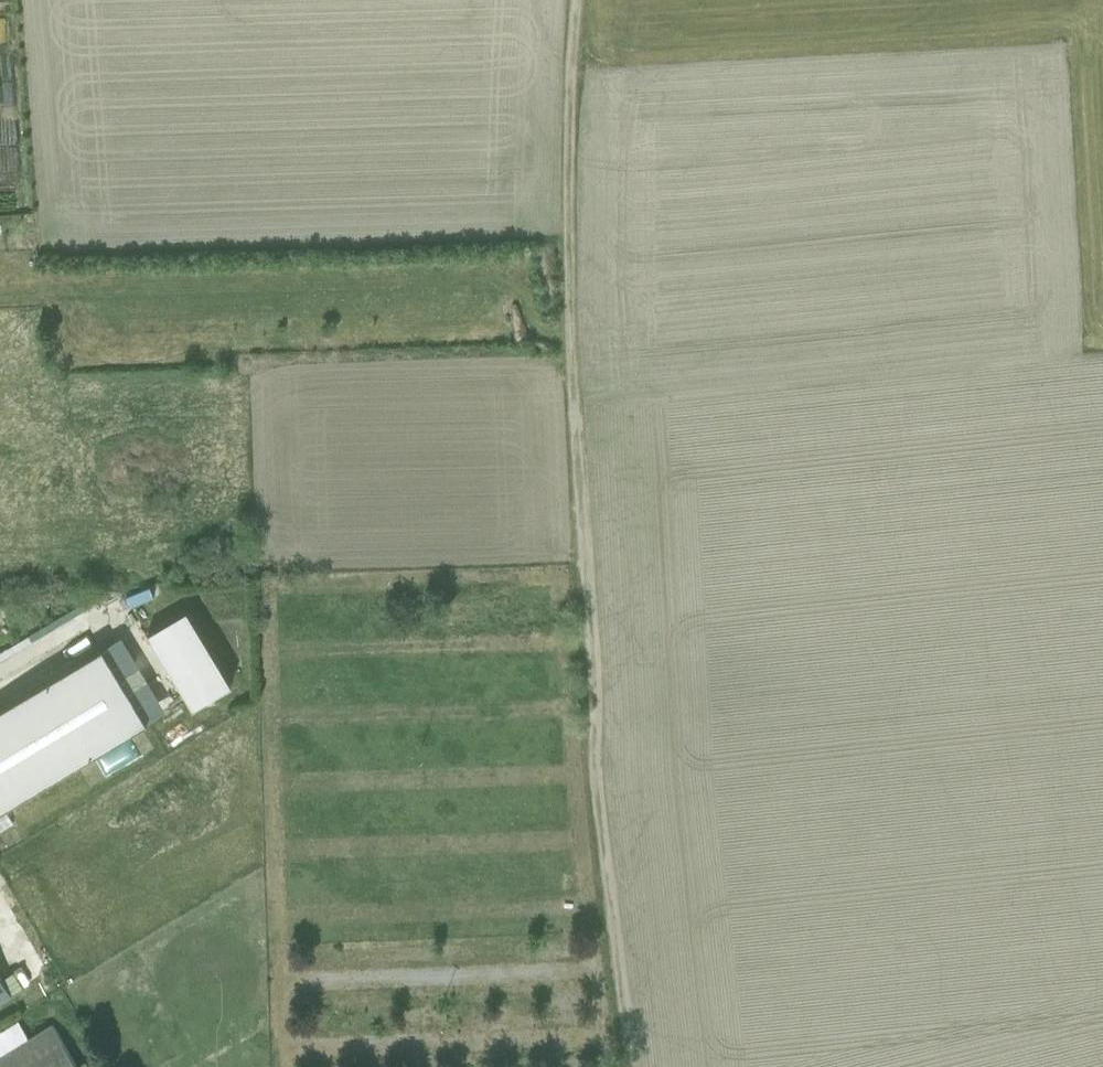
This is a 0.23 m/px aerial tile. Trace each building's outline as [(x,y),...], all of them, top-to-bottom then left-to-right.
[(145,716),(99,641),(0,702),(0,806),(145,716)] [(11,995),(0,977),(0,1001),(11,995)] [(84,1061),(76,1065),(50,1024),(28,1037),(17,1019),(0,1030),(0,1066),(88,1066),(84,1061)]
